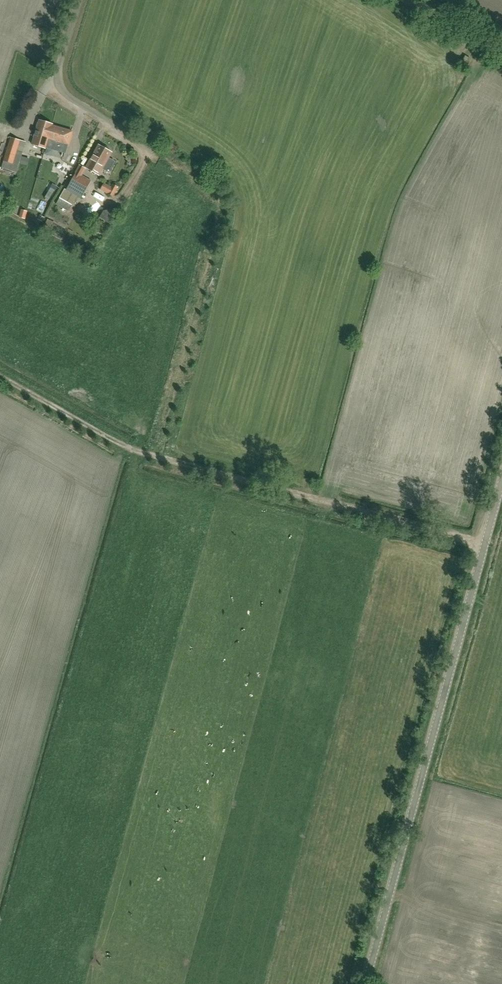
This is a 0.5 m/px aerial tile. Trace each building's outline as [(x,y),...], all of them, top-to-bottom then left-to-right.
[(467,67),(471,60),(465,57),(461,64),(467,67)] [(13,115),(19,112),(16,106),(10,109),(13,115)] [(52,125),(39,121),(32,145),(45,149),(48,139),(68,145),(72,132),(52,126),(52,125)] [(22,154),(25,142),(10,137),(1,168),(16,172),(18,166),(19,166),(17,172),(23,174),(25,168),(29,156),(22,154)] [(101,147),(99,145),(86,168),(98,175),(111,152),(109,151),(109,148),(103,145),(101,147)] [(71,150),(69,158),(79,160),(81,152),(71,150)] [(36,177),(47,180),(52,164),(37,160),(35,165),(39,166),(36,177)] [(71,204),(74,199),(76,196),(81,199),(91,181),(76,172),(66,189),(65,189),(49,217),(54,219),(61,207),(63,208),(60,212),(68,216),(70,212),(69,211),(72,205),(71,204)] [(106,183),(103,190),(115,197),(119,190),(106,183)] [(107,210),(102,216),(110,223),(115,217),(107,210)] [(48,219),(43,228),(48,231),(53,222),(48,219)]
